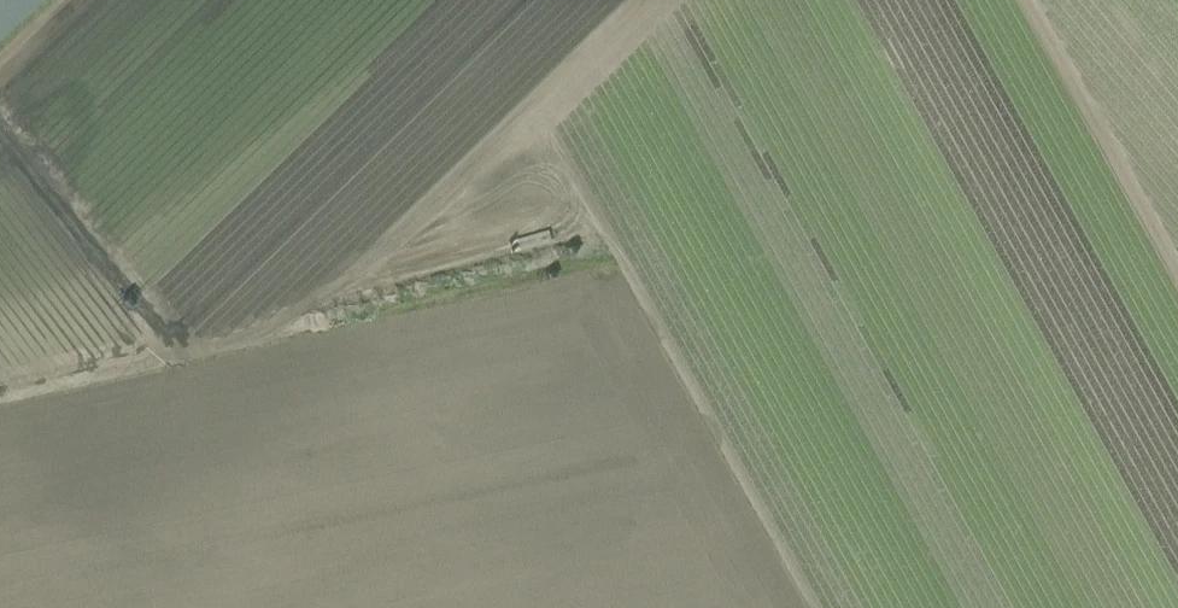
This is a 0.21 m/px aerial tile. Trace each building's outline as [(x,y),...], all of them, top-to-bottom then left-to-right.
[(23,0),(0,0),(0,21),(23,0)]
